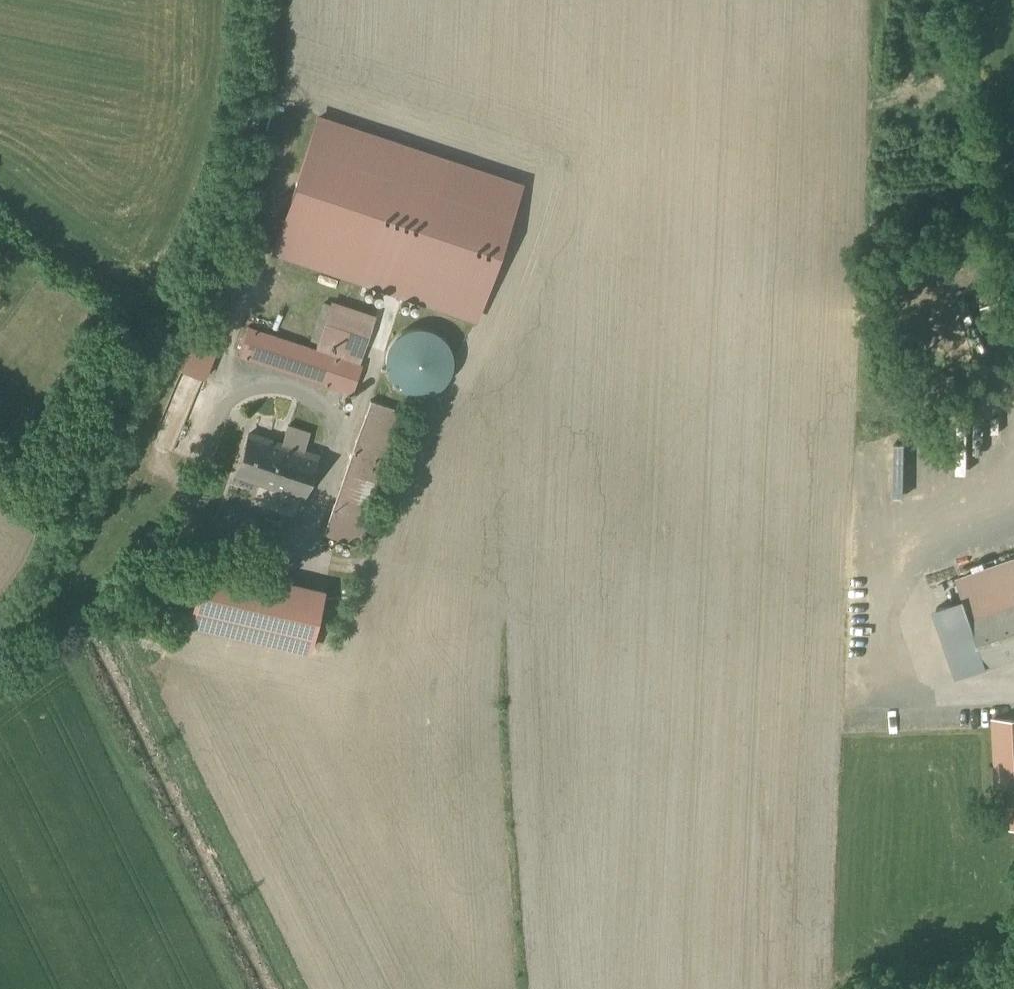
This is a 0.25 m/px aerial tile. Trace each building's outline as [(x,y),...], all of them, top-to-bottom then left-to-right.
[(458,163),(326,119),(282,252),(414,296),(458,163)] [(239,355),(358,391),(380,317),(336,304),(323,347),(248,325),(239,355)] [(410,419),(378,408),(335,537),(368,548),(410,419)] [(309,500),(321,457),(238,435),(226,478),(309,500)] [(947,602),(967,669),(1013,655),(1013,556),(974,567),(981,591),(947,602)] [(226,566),(214,631),(327,653),(339,587),(226,566)] [(985,711),(986,834),(1013,834),(1013,711),(985,711)]
